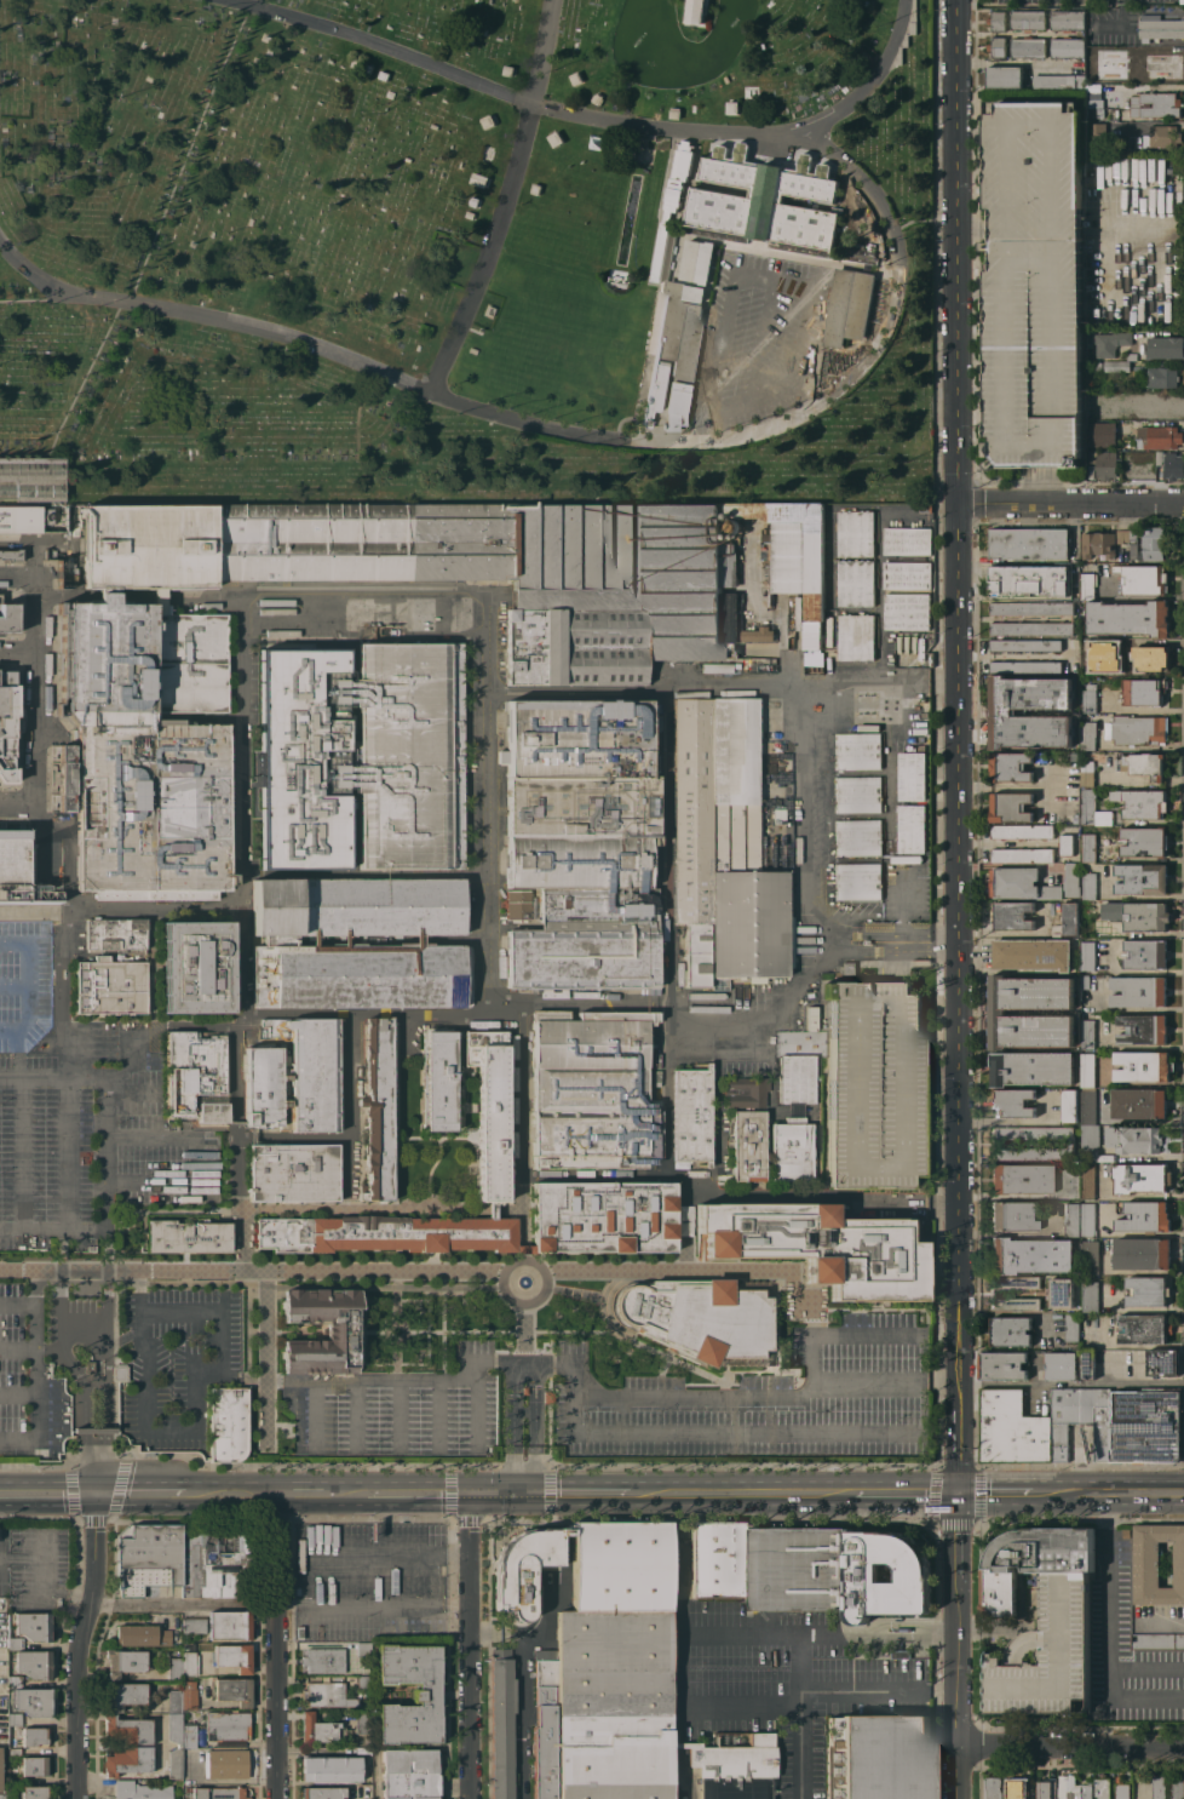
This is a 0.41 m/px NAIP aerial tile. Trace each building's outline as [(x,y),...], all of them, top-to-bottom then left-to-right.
[(684,21),(686,0),(706,0),(702,23),(684,21)] [(1086,8),(1099,8),(1099,18),(1104,18),(1104,15),(1130,15),(1130,23),(1127,27),(1127,33),(1125,33),(1125,36),(1104,36),(1103,35),(1103,33),(1100,33),(1100,45),(1086,45),(1086,8)] [(1045,10),(1045,29),(1031,29),(1031,31),(1024,31),(1024,29),(1011,29),(1011,10),(1045,10)] [(1085,11),(1085,29),(1071,29),(1071,31),(1064,31),(1064,29),(1051,29),(1051,19),(1048,19),(1048,17),(1051,17),(1051,10),(1085,11)] [(1005,30),(992,31),(992,24),(987,24),(987,17),(992,17),(992,11),(1005,11),(1005,30)] [(1134,19),(1183,18),(1183,36),(1134,38),(1134,19)] [(1045,57),(1029,57),(1029,58),(1027,58),(1027,57),(1011,57),(1011,38),(1024,38),(1024,35),(1031,35),(1031,39),(1045,38),(1045,57)] [(1005,57),(992,57),(992,50),(987,50),(987,44),(992,44),(992,36),(1005,36),(1005,57)] [(1051,38),(1064,38),(1064,36),(1067,36),(1067,38),(1085,38),(1085,58),(1069,57),(1069,59),(1067,59),(1067,57),(1051,57),(1051,38)] [(1116,46),(1127,46),(1127,52),(1119,52),(1119,61),(1091,61),(1091,46),(1111,46),(1116,46)] [(1165,53),(1165,52),(1176,52),(1176,57),(1182,56),(1182,74),(1176,75),(1176,78),(1166,78),(1134,78),(1134,80),(1132,80),(1132,78),(1127,78),(1127,59),(1130,57),(1137,57),(1137,53),(1165,53)] [(354,58),(361,62),(358,69),(350,65),(354,58)] [(373,65),(369,74),(363,71),(366,63),(373,65)] [(515,67),(512,76),(502,74),(505,64),(515,67)] [(1022,67),(1022,87),(985,87),(985,65),(1022,67)] [(390,73),(386,81),(378,78),(380,70),(390,73)] [(582,81),(574,85),(569,75),(579,70),(582,81)] [(1114,71),(1114,82),(1097,82),(1097,71),(1114,71)] [(1085,75),(1085,90),(1033,90),(1033,75),(1085,75)] [(1100,99),(1086,99),(1086,85),(1100,85),(1100,99)] [(742,86),(742,101),(757,102),(758,87),(742,86)] [(599,105),(598,104),(597,104),(592,101),(591,99),(594,93),(596,94),(597,92),(598,93),(602,96),(602,94),(603,96),(602,98),(603,99),(599,105)] [(1131,94),(1132,94),(1132,92),(1176,92),(1176,98),(1180,98),(1180,116),(1156,116),(1156,120),(1149,120),(1149,116),(1131,116),(1131,94)] [(1103,99),(1102,116),(1086,116),(1086,99),(1100,99),(1103,99)] [(738,102),(738,114),(726,114),(726,101),(738,102)] [(990,240),(990,211),(990,208),(984,208),(984,181),(984,170),(987,170),(987,157),(984,157),(984,150),(984,120),(984,119),(985,119),(985,113),(996,113),(996,102),(1067,102),(1067,111),(1081,111),(1081,120),(1081,150),(1081,181),(1081,211),(1081,240),(1081,456),(1080,456),(1079,457),(1079,465),(1081,465),(1081,466),(1063,466),(1034,466),(1000,466),(996,463),(988,470),(983,463),(990,457),(985,457),(985,442),(990,442),(990,436),(985,436),(985,423),(987,423),(987,411),(985,411),(985,372),(987,372),(987,360),(985,360),(985,321),(987,321),(987,309),(985,309),(985,270),(990,270),(990,250),(981,250),(981,242),(990,242),(990,240)] [(680,108),(680,110),(680,119),(669,118),(669,109),(671,109),(671,107),(680,108)] [(1126,109),(1125,118),(1117,118),(1117,120),(1111,120),(1111,108),(1117,109),(1126,109)] [(495,124),(494,124),(495,125),(485,128),(485,127),(484,128),(481,119),(489,114),(490,115),(492,114),(495,124)] [(1105,122),(1107,132),(1109,132),(1109,148),(1098,148),(1098,150),(1093,150),(1093,148),(1086,148),(1086,122),(1105,122)] [(1177,125),(1177,132),(1182,132),(1182,142),(1177,142),(1177,148),(1166,148),(1166,147),(1143,147),(1142,134),(1149,134),(1149,125),(1177,125)] [(564,142),(553,148),(547,136),(557,130),(564,142)] [(745,160),(749,144),(737,141),(733,157),(745,160)] [(751,188),(699,178),(702,156),(760,166),(760,162),(783,166),(782,170),(839,179),(834,202),(783,194),(782,202),(839,213),(833,250),(830,250),(828,257),(768,246),(769,240),(748,236),(747,242),(689,233),(690,225),(685,224),(691,187),(749,196),(751,188)] [(489,177),(485,187),(470,182),(473,171),(489,177)] [(539,195),(538,194),(538,195),(531,193),(530,193),(534,183),(534,184),(535,183),(541,185),(542,185),(539,195)] [(479,199),(477,206),(477,205),(476,207),(469,205),(471,197),(473,199),(475,196),(479,199)] [(475,213),(472,219),(465,216),(467,210),(475,213)] [(708,283),(713,244),(696,242),(696,248),(685,246),(681,280),(708,283)] [(864,339),(845,337),(843,348),(823,344),(829,308),(828,308),(835,267),(875,274),(864,339)] [(669,378),(672,361),(654,357),(667,280),(688,283),(684,300),(703,304),(702,316),(700,316),(689,382),(669,378)] [(488,305),(494,308),(492,316),(484,314),(488,305)] [(431,327),(429,336),(418,332),(420,323),(431,327)] [(1132,344),(1117,344),(1117,345),(1116,345),(1116,348),(1115,348),(1115,356),(1094,357),(1094,333),(1111,333),(1111,332),(1117,332),(1132,332),(1132,344)] [(1145,357),(1145,350),(1149,350),(1149,337),(1183,337),(1183,357),(1145,357)] [(657,409),(657,411),(651,409),(649,419),(650,419),(649,428),(640,426),(643,419),(642,419),(644,408),(653,359),(666,362),(657,409)] [(1130,360),(1130,371),(1104,371),(1103,360),(1130,360)] [(1102,369),(1096,369),(1092,369),(1092,362),(1102,361),(1102,369)] [(1177,367),(1177,376),(1179,376),(1179,380),(1177,380),(1177,388),(1148,386),(1143,386),(1143,372),(1148,372),(1148,367),(1177,367)] [(662,412),(667,388),(668,380),(689,384),(684,412),(684,424),(677,425),(677,430),(662,430),(662,423),(665,423),(665,412),(662,412)] [(1110,437),(1110,446),(1090,446),(1088,434),(1087,434),(1087,420),(1090,420),(1090,422),(1110,423),(1110,426),(1115,426),(1115,437),(1110,437)] [(1143,448),(1143,442),(1142,442),(1142,439),(1138,439),(1138,426),(1177,426),(1177,431),(1183,431),(1183,443),(1178,443),(1178,448),(1143,448)] [(1098,451),(1115,451),(1120,451),(1120,458),(1116,458),(1116,476),(1109,477),(1109,480),(1100,480),(1100,477),(1096,477),(1096,463),(1087,463),(1087,451),(1098,451)] [(1177,452),(1177,456),(1183,456),(1183,477),(1177,477),(1177,480),(1168,480),(1168,477),(1163,477),(1163,462),(1162,462),(1162,464),(1156,464),(1156,451),(1162,451),(1162,453),(1165,453),(1165,452),(1177,452)] [(63,503),(0,503),(0,457),(63,457),(63,503)] [(919,504),(932,504),(932,514),(919,514),(919,504)] [(65,532),(0,532),(0,505),(64,505),(65,532)] [(228,711),(157,711),(157,695),(153,695),(153,697),(156,697),(156,711),(156,718),(228,718),(228,735),(230,735),(230,772),(228,772),(229,777),(229,836),(229,838),(230,838),(230,877),(229,877),(229,890),(218,890),(218,899),(97,899),(97,890),(79,890),(77,726),(65,710),(65,698),(65,609),(65,602),(96,602),(98,602),(98,588),(84,588),(84,581),(84,552),(82,508),(822,505),(823,620),(824,620),(824,648),(804,648),(804,620),(805,620),(804,592),(772,592),(772,521),(765,521),(765,516),(763,516),(763,517),(720,517),(720,543),(735,543),(735,538),(740,538),(740,544),(737,544),(737,586),(722,586),(722,592),(738,592),(738,595),(745,595),(745,609),(738,609),(738,642),(735,642),(735,659),(645,659),(645,683),(507,684),(507,677),(504,677),(504,674),(507,674),(507,608),(513,608),(513,579),(214,579),(214,586),(201,586),(201,589),(168,589),(168,588),(166,588),(166,605),(168,605),(168,613),(228,613),(228,711)] [(874,556),(838,556),(838,510),(874,510),(874,556)] [(738,521),(740,523),(740,526),(740,527),(740,529),(738,531),(737,532),(736,533),(734,533),(732,533),(730,533),(728,533),(725,531),(725,528),(724,527),(725,526),(725,523),(726,521),(729,520),(731,518),(735,520),(736,520),(738,521)] [(1130,529),(1137,529),(1137,543),(1138,543),(1138,550),(1143,550),(1142,537),(1139,537),(1139,526),(1163,526),(1163,560),(1131,560),(1130,543),(1130,529)] [(932,527),(931,555),(884,554),(884,527),(932,527)] [(1068,528),(1068,533),(1071,533),(1071,545),(1068,545),(1068,558),(990,558),(990,528),(1068,528)] [(1116,543),(1116,529),(1130,529),(1130,543),(1116,543)] [(1115,557),(1100,557),(1100,552),(1091,552),(1091,557),(1081,557),(1081,533),(1094,533),(1094,532),(1100,532),(1100,533),(1115,533),(1115,557)] [(10,558),(0,558),(0,549),(15,550),(15,548),(22,548),(22,560),(10,560),(10,558)] [(84,552),(84,581),(56,581),(56,567),(75,567),(75,557),(59,557),(59,552),(84,552)] [(874,606),(839,606),(839,560),(874,560),(874,606)] [(932,562),(931,589),(884,589),(884,561),(932,562)] [(1054,565),(1054,563),(1071,563),(1071,600),(990,600),(990,596),(989,596),(989,592),(989,585),(990,585),(990,566),(1054,565)] [(1168,591),(1166,591),(1166,594),(1122,594),(1122,572),(1109,572),(1109,565),(1162,565),(1162,567),(1165,567),(1165,571),(1162,571),(1162,572),(1167,572),(1167,583),(1166,583),(1166,585),(1168,585),(1168,591)] [(1080,572),(1094,572),(1094,573),(1097,573),(1097,585),(1094,585),(1094,600),(1081,600),(1080,572)] [(930,592),(930,596),(931,596),(931,598),(930,598),(930,606),(931,606),(931,608),(930,608),(930,614),(931,614),(931,617),(930,617),(930,623),(931,623),(931,625),(930,625),(930,629),(885,629),(885,592),(930,592)] [(2,635),(0,635),(0,594),(1,594),(1,603),(17,603),(17,614),(19,614),(19,623),(16,623),(16,634),(2,634),(2,635)] [(1087,601),(1103,601),(1103,603),(1148,603),(1148,600),(1166,600),(1166,606),(1168,606),(1168,614),(1166,614),(1166,621),(1168,621),(1169,632),(1168,632),(1168,637),(1151,637),(1151,634),(1087,634),(1087,601)] [(1074,602),(1074,614),(1064,614),(1064,617),(1061,617),(1061,615),(1045,615),(1045,617),(1041,617),(1041,614),(1022,614),(1022,617),(1018,617),(1018,614),(1004,614),(1004,617),(1000,617),(1000,614),(989,614),(989,601),(1074,602)] [(63,602),(57,602),(57,614),(59,614),(59,698),(65,698),(65,609),(63,609),(63,602)] [(874,614),(874,660),(839,660),(839,614),(874,614)] [(1074,635),(990,635),(990,621),(1000,621),(1000,620),(1004,620),(1004,621),(1018,621),(1018,620),(1022,620),(1022,621),(1041,621),(1041,620),(1045,620),(1045,621),(1061,621),(1061,620),(1064,620),(1064,621),(1074,621),(1074,635)] [(760,630),(759,625),(769,625),(769,630),(774,630),(774,640),(741,641),(741,630),(760,630)] [(1061,651),(989,651),(989,640),(1061,640),(1061,651)] [(1108,640),(1108,653),(1120,653),(1120,658),(1126,658),(1125,672),(1090,671),(1090,640),(1108,640)] [(358,864),(349,864),(349,867),(263,869),(263,643),(347,643),(347,647),(357,647),(357,642),(449,642),(462,642),(464,861),(466,861),(466,866),(464,866),(464,867),(358,869),(358,864)] [(1140,671),(1140,669),(1136,669),(1136,661),(1137,661),(1137,653),(1136,653),(1136,648),(1142,648),(1142,644),(1144,644),(1144,643),(1166,643),(1166,653),(1169,653),(1169,661),(1169,671),(1140,671)] [(812,658),(812,669),(804,669),(804,658),(812,658)] [(1062,660),(1062,672),(989,672),(989,661),(1062,660)] [(702,663),(732,663),(732,672),(702,672),(702,669),(701,669),(701,666),(702,666),(702,663)] [(1,786),(0,786),(0,670),(15,670),(15,684),(17,684),(17,716),(15,716),(15,744),(17,744),(17,750),(15,750),(15,756),(13,756),(13,767),(17,767),(17,768),(16,768),(16,774),(19,774),(19,781),(19,783),(18,785),(17,785),(16,786),(1,786)] [(1071,677),(1071,709),(1017,709),(1017,716),(1071,716),(1071,745),(1005,746),(1005,749),(992,749),(992,715),(988,715),(988,709),(990,709),(990,675),(1005,675),(1005,678),(1071,677)] [(1121,680),(1165,678),(1165,680),(1167,680),(1167,687),(1165,687),(1165,693),(1163,694),(1163,701),(1161,701),(1161,704),(1122,705),(1121,680)] [(1096,712),(1080,712),(1080,689),(1085,689),(1085,683),(1096,683),(1096,712)] [(793,967),(787,967),(787,976),(765,976),(765,982),(748,982),(748,976),(711,976),(709,922),(708,922),(708,987),(684,987),(684,923),(673,924),(673,864),(671,860),(673,856),(673,698),(757,698),(757,803),(760,803),(760,824),(761,824),(761,836),(760,836),(760,870),(712,870),(712,871),(787,871),(787,916),(793,916),(793,967)] [(507,774),(507,763),(498,763),(498,751),(507,750),(507,700),(649,700),(649,720),(653,720),(653,738),(661,738),(661,749),(654,749),(654,747),(653,747),(653,755),(659,755),(659,773),(649,773),(507,774)] [(650,700),(661,700),(661,710),(650,710),(650,700)] [(1167,740),(1165,740),(1165,744),(1149,744),(1149,743),(1140,743),(1140,744),(1134,744),(1134,747),(1128,747),(1128,744),(1115,744),(1115,739),(1104,739),(1104,722),(1111,722),(1111,715),(1130,715),(1130,716),(1131,716),(1131,714),(1133,714),(1133,716),(1167,716),(1167,740)] [(1096,722),(1096,737),(1094,737),(1094,750),(1080,750),(1080,723),(1081,723),(1081,722),(1096,722)] [(881,768),(835,769),(835,766),(834,766),(834,763),(835,763),(834,757),(833,755),(834,754),(834,747),(834,745),(834,739),(833,739),(833,737),(834,737),(834,733),(881,733),(881,768)] [(73,810),(59,810),(59,812),(58,812),(58,744),(61,744),(61,745),(73,745),(73,810)] [(926,752),(925,800),(898,800),(898,752),(926,752)] [(1033,752),(1033,762),(1024,762),(1024,770),(1033,770),(1033,781),(990,781),(990,770),(990,762),(992,762),(990,752),(1033,752)] [(1079,761),(1070,761),(1070,752),(1079,752),(1079,761)] [(1127,774),(1127,770),(1120,770),(1120,758),(1117,758),(1117,754),(1123,754),(1123,755),(1130,755),(1130,754),(1143,754),(1143,752),(1151,752),(1151,754),(1167,754),(1167,762),(1162,762),(1162,763),(1163,763),(1163,772),(1162,772),(1162,781),(1151,783),(1151,774),(1127,774)] [(1093,761),(1093,785),(1080,785),(1080,761),(1093,761)] [(649,773),(649,778),(656,778),(656,789),(659,789),(659,795),(656,795),(656,833),(650,833),(650,842),(657,842),(657,852),(649,852),(649,888),(541,889),(530,889),(530,896),(536,896),(536,917),(530,917),(530,919),(507,919),(507,917),(506,917),(506,913),(507,913),(507,912),(506,912),(506,909),(507,909),(507,907),(504,907),(504,900),(507,900),(507,795),(505,795),(505,789),(507,789),(507,774),(649,773)] [(881,777),(881,797),(883,797),(883,800),(881,800),(881,812),(835,812),(835,809),(834,809),(834,807),(835,807),(835,791),(834,791),(834,789),(835,789),(834,783),(834,780),(834,777),(881,777)] [(1093,789),(1094,810),(1113,810),(1113,825),(1077,825),(1079,789),(1093,789)] [(1122,819),(1122,808),(1126,808),(1126,800),(1109,800),(1109,790),(1165,790),(1165,791),(1168,791),(1168,800),(1165,800),(1165,801),(1167,801),(1167,812),(1165,812),(1165,818),(1161,818),(1161,819),(1122,819)] [(1033,792),(1033,803),(1025,803),(1025,812),(1033,812),(1033,821),(990,821),(990,810),(990,792),(1033,792)] [(925,804),(925,853),(898,853),(898,804),(925,804)] [(881,819),(881,854),(835,855),(835,853),(834,853),(834,849),(835,849),(835,835),(834,835),(834,832),(835,832),(834,826),(834,823),(835,823),(835,820),(881,819)] [(1031,825),(1031,826),(1033,826),(1033,825),(1053,825),(1053,838),(1046,838),(1046,840),(1042,840),(1042,838),(1022,838),(1022,840),(1018,840),(1018,838),(1005,838),(1005,840),(1001,840),(1001,838),(990,838),(990,825),(1031,825)] [(1168,849),(1167,849),(1167,858),(1160,858),(1160,856),(1120,856),(1120,844),(1128,844),(1128,838),(1120,838),(1120,827),(1160,827),(1160,826),(1167,826),(1167,835),(1168,835),(1168,849)] [(27,838),(0,838),(0,829),(28,829),(28,838),(27,838)] [(1094,861),(1081,861),(1081,833),(1096,833),(1094,861)] [(1073,855),(1059,855),(1058,835),(1073,835),(1073,855)] [(27,884),(0,885),(0,838),(27,838),(27,884)] [(1053,863),(1033,863),(1033,860),(1031,860),(1031,861),(990,863),(990,848),(1001,848),(1001,847),(1005,847),(1005,848),(1019,848),(1019,847),(1022,847),(1022,848),(1042,848),(1042,847),(1046,847),(1046,848),(1053,848),(1053,863)] [(780,855),(781,867),(765,869),(765,855),(780,855)] [(881,863),(881,875),(884,875),(884,880),(881,880),(881,884),(883,884),(883,887),(881,887),(881,899),(835,899),(835,895),(834,895),(834,893),(835,893),(835,878),(834,878),(834,875),(835,875),(835,869),(834,869),(834,866),(834,864),(881,863)] [(1064,896),(1064,889),(1063,889),(1063,882),(1065,882),(1065,863),(1079,863),(1079,886),(1080,886),(1080,896),(1064,896)] [(1167,864),(1167,893),(1115,894),(1115,883),(1126,882),(1126,875),(1115,875),(1115,864),(1167,864)] [(1039,867),(1039,880),(1034,880),(1034,886),(1062,886),(1062,898),(993,898),(993,896),(989,896),(989,869),(993,869),(993,867),(1039,867)] [(1082,872),(1096,872),(1096,900),(1082,900),(1082,872)] [(298,936),(264,935),(253,935),(252,878),(298,878),(298,936)] [(386,935),(298,936),(298,878),(386,878),(386,935)] [(386,878),(464,878),(464,935),(386,935),(386,878)] [(59,903),(0,902),(0,885),(27,884),(59,884),(59,903)] [(649,888),(657,888),(657,899),(659,899),(659,905),(657,905),(657,987),(507,989),(507,930),(541,930),(541,889),(649,888)] [(994,929),(994,923),(990,923),(990,909),(994,909),(994,901),(1034,901),(1034,911),(1025,911),(1025,913),(1027,913),(1027,917),(1024,917),(1024,919),(1034,919),(1034,929),(994,929)] [(1077,934),(1063,934),(1063,933),(1062,933),(1062,929),(1063,929),(1063,927),(1062,927),(1062,924),(1063,924),(1063,919),(1062,919),(1062,915),(1063,915),(1062,901),(1077,901),(1077,934)] [(1167,903),(1167,912),(1171,912),(1171,922),(1167,922),(1167,932),(1123,932),(1125,921),(1121,921),(1121,918),(1119,918),(1119,921),(1111,921),(1111,919),(1102,919),(1102,903),(1167,903)] [(146,949),(126,949),(126,952),(117,952),(117,950),(105,949),(105,951),(94,951),(94,949),(86,949),(86,918),(93,918),(93,916),(99,916),(99,918),(146,918),(146,949)] [(165,922),(231,922),(231,1013),(165,1013),(165,922)] [(264,945),(264,940),(264,935),(298,936),(298,940),(298,945),(264,945)] [(1070,939),(1070,947),(1071,947),(1071,952),(1070,952),(1070,970),(1059,970),(1059,968),(993,968),(993,939),(1070,939)] [(1094,969),(1081,969),(1081,941),(1094,940),(1094,969)] [(1167,940),(1167,968),(1159,969),(1125,968),(1125,957),(1127,957),(1127,951),(1125,951),(1125,940),(1167,940)] [(298,945),(331,945),(331,943),(364,943),(364,945),(398,945),(398,943),(432,943),(432,945),(469,945),(471,945),(472,946),(472,950),(472,1002),(472,1004),(471,1006),(470,1006),(432,1007),(432,1009),(398,1009),(397,1007),(364,1008),(364,1009),(331,1009),(331,1006),(254,1008),(253,945),(264,945),(298,945)] [(146,1013),(76,1013),(76,961),(94,961),(94,955),(109,955),(109,961),(146,961),(146,1013)] [(1005,975),(1005,978),(1073,978),(1073,992),(1075,992),(1075,996),(1073,996),(1073,1008),(1005,1009),(1005,1015),(1073,1015),(1073,1030),(1075,1030),(1075,1033),(1073,1033),(1073,1045),(1006,1047),(1006,1049),(990,1049),(990,975),(1005,975)] [(1110,976),(1166,976),(1166,1006),(1110,1006),(1110,993),(1123,993),(1123,987),(1110,987),(1110,976)] [(910,981),(912,993),(920,993),(920,1004),(923,1175),(912,1175),(912,1187),(829,1187),(829,997),(823,997),(823,982),(862,982),(910,981)] [(534,1167),(534,1156),(533,1156),(533,1117),(533,1111),(533,1068),(533,1010),(569,1010),(569,1019),(579,1019),(579,1012),(655,1012),(656,1012),(657,1013),(657,1021),(654,1021),(654,1025),(653,1025),(653,1049),(650,1049),(650,1066),(645,1066),(646,1076),(648,1076),(648,1070),(650,1070),(651,1085),(653,1085),(654,1101),(654,1105),(655,1112),(654,1112),(654,1116),(651,1116),(651,1118),(659,1118),(659,1138),(651,1138),(651,1159),(646,1159),(646,1167),(534,1167)] [(1166,1014),(1166,1024),(1168,1024),(1168,1033),(1166,1033),(1166,1043),(1117,1043),(1117,1032),(1126,1032),(1126,1025),(1117,1025),(1117,1014),(1166,1014)] [(361,1191),(361,1185),(367,1185),(368,1173),(364,1173),(364,1144),(367,1144),(367,1116),(364,1116),(366,1106),(358,1106),(358,1096),(364,1096),(364,1094),(368,1094),(368,1088),(367,1088),(367,1068),(366,1068),(366,1060),(364,1060),(366,1044),(366,1016),(392,1016),(392,1031),(393,1031),(393,1032),(393,1036),(393,1037),(392,1037),(392,1039),(395,1039),(395,1047),(392,1047),(392,1060),(395,1060),(395,1066),(391,1066),(391,1071),(395,1071),(395,1079),(392,1079),(392,1087),(395,1087),(395,1095),(391,1095),(392,1135),(395,1135),(395,1145),(392,1145),(392,1147),(395,1147),(395,1156),(393,1156),(393,1199),(385,1199),(385,1203),(378,1203),(378,1201),(361,1201),(358,1198),(358,1193),(361,1191)] [(338,1107),(340,1107),(341,1117),(338,1117),(338,1130),(293,1130),(293,1128),(288,1128),(288,1111),(281,1111),(281,1125),(272,1125),(272,1127),(254,1127),(254,1125),(246,1125),(246,1122),(246,1079),(241,1079),(241,1053),(246,1053),(246,1047),(281,1047),(281,1052),(283,1052),(283,1054),(291,1054),(291,1036),(269,1036),(269,1026),(261,1026),(261,1018),(284,1018),(284,1020),(293,1020),(293,1018),(338,1018),(338,1107)] [(1094,1049),(1081,1049),(1081,1019),(1094,1019),(1094,1049)] [(454,1130),(443,1130),(438,1130),(437,1130),(420,1130),(420,1090),(424,1090),(424,1088),(423,1088),(423,1070),(421,1070),(421,1065),(423,1064),(424,1044),(423,1044),(423,1027),(427,1027),(427,1031),(455,1030),(455,1065),(454,1130)] [(228,1125),(199,1125),(199,1122),(199,1117),(195,1117),(195,1110),(197,1110),(197,1102),(200,1102),(200,1101),(194,1101),(194,1117),(183,1117),(183,1121),(180,1121),(180,1117),(167,1117),(167,1031),(199,1031),(199,1037),(209,1037),(209,1035),(215,1035),(215,1038),(223,1038),(223,1035),(225,1035),(224,1102),(228,1102),(228,1122),(228,1124),(228,1125)] [(489,1218),(489,1213),(489,1202),(478,1201),(478,1140),(478,1066),(465,1066),(465,1031),(506,1031),(506,1201),(501,1201),(501,1204),(496,1204),(496,1213),(496,1218),(489,1218)] [(1157,1052),(1157,1050),(1168,1050),(1168,1061),(1174,1061),(1174,1071),(1169,1071),(1169,1081),(1115,1081),(1115,1068),(1126,1068),(1126,1064),(1114,1064),(1114,1052),(1157,1052)] [(1073,1052),(1073,1083),(1006,1083),(1006,1087),(992,1087),(992,1066),(990,1066),(990,1052),(1073,1052)] [(1081,1053),(1094,1053),(1094,1087),(1081,1087),(1081,1053)] [(815,1054),(815,1104),(803,1104),(803,1111),(803,1117),(805,1117),(805,1123),(821,1123),(821,1151),(814,1151),(814,1157),(817,1157),(817,1165),(812,1165),(812,1181),(772,1181),(772,1123),(786,1123),(786,1117),(788,1117),(788,1111),(788,1104),(780,1104),(780,1054),(815,1054)] [(674,1161),(673,1068),(705,1068),(705,1062),(711,1062),(711,1083),(713,1083),(713,1092),(711,1092),(711,1133),(713,1133),(713,1145),(711,1145),(711,1167),(705,1167),(705,1161),(674,1161)] [(764,1179),(765,1179),(765,1182),(736,1182),(736,1181),(732,1181),(732,1178),(730,1178),(730,1175),(732,1175),(732,1171),(731,1171),(732,1146),(728,1146),(728,1138),(732,1138),(732,1121),(729,1121),(730,1116),(732,1116),(732,1111),(746,1111),(746,1110),(746,1107),(726,1107),(726,1095),(724,1095),(724,1077),(751,1077),(751,1076),(768,1077),(766,1106),(755,1106),(755,1110),(755,1111),(765,1111),(764,1179)] [(1081,1087),(1096,1087),(1096,1124),(1081,1124),(1081,1087)] [(1156,1088),(1156,1089),(1166,1089),(1166,1118),(1113,1118),(1113,1088),(1156,1088)] [(994,1117),(994,1107),(992,1107),(992,1099),(994,1099),(994,1089),(1035,1089),(1035,1099),(1028,1099),(1028,1106),(1035,1106),(1035,1117),(994,1117)] [(1077,1122),(1062,1122),(1062,1089),(1077,1089),(1077,1122)] [(228,1122),(240,1122),(246,1122),(246,1125),(254,1125),(254,1127),(254,1138),(254,1144),(251,1144),(251,1138),(251,1128),(242,1128),(242,1124),(240,1124),(228,1124),(228,1122)] [(1081,1124),(1099,1124),(1099,1146),(1097,1146),(1097,1162),(1094,1162),(1081,1162),(1081,1124)] [(1074,1127),(1074,1139),(992,1139),(992,1127),(1074,1127)] [(1104,1147),(1104,1127),(1159,1127),(1159,1135),(1161,1135),(1161,1144),(1160,1144),(1160,1153),(1116,1153),(1116,1152),(1114,1152),(1114,1147),(1104,1147)] [(217,1151),(218,1135),(173,1134),(172,1149),(217,1151)] [(304,1203),(282,1203),(282,1202),(276,1202),(276,1201),(249,1201),(249,1196),(247,1196),(247,1187),(251,1187),(249,1144),(251,1144),(254,1144),(338,1144),(339,1153),(341,1153),(341,1161),(338,1161),(338,1201),(304,1201),(304,1203)] [(992,1159),(992,1147),(1075,1147),(1075,1159),(992,1159)] [(1094,1162),(1094,1199),(1081,1199),(1081,1162),(1094,1162)] [(1132,1191),(1132,1194),(1114,1194),(1115,1179),(1113,1179),(1113,1171),(1107,1171),(1107,1163),(1166,1163),(1166,1162),(1182,1162),(1180,1199),(1165,1199),(1165,1192),(1132,1191)] [(1050,1193),(1004,1193),(990,1193),(990,1163),(1002,1163),(1002,1164),(1050,1164),(1050,1193)] [(533,1244),(533,1236),(534,1236),(534,1182),(674,1181),(674,1251),(628,1251),(628,1253),(609,1253),(609,1250),(551,1250),(551,1251),(533,1251),(533,1244)] [(990,1230),(990,1201),(993,1201),(993,1202),(1035,1202),(1035,1211),(1029,1211),(1029,1220),(1035,1220),(1035,1230),(990,1230)] [(1167,1201),(1167,1211),(1168,1211),(1168,1219),(1171,1219),(1171,1231),(1156,1231),(1156,1233),(1146,1233),(1146,1231),(1115,1231),(1115,1219),(1128,1219),(1128,1214),(1125,1214),(1125,1202),(1167,1201)] [(692,1234),(693,1203),(677,1203),(676,1233),(692,1234)] [(730,1257),(702,1257),(702,1232),(696,1232),(696,1203),(833,1203),(833,1218),(907,1219),(907,1241),(921,1241),(921,1300),(830,1300),(829,1283),(804,1283),(804,1256),(788,1255),(730,1257)] [(1080,1203),(1080,1237),(1064,1237),(1064,1203),(1080,1203)] [(1081,1203),(1094,1203),(1094,1230),(1096,1230),(1096,1237),(1094,1237),(1094,1236),(1081,1236),(1081,1203)] [(496,1218),(517,1218),(517,1244),(517,1251),(494,1251),(494,1248),(446,1249),(446,1250),(407,1250),(407,1249),(400,1249),(400,1250),(393,1250),(393,1249),(378,1249),(378,1250),(372,1250),(372,1249),(355,1249),(355,1250),(349,1250),(349,1249),(332,1249),(332,1251),(277,1251),(274,1251),(274,1248),(257,1248),(257,1237),(257,1233),(257,1218),(339,1218),(339,1216),(356,1216),(356,1215),(380,1215),(408,1216),(489,1218),(496,1218)] [(176,1219),(176,1222),(196,1222),(196,1218),(208,1218),(208,1222),(230,1222),(231,1250),(140,1251),(140,1245),(142,1245),(142,1232),(146,1232),(146,1220),(176,1219)] [(1073,1271),(1011,1271),(1011,1274),(990,1274),(990,1237),(1005,1237),(1005,1239),(1073,1239),(1073,1271)] [(1169,1238),(1169,1268),(1114,1268),(1114,1238),(1169,1238)] [(1098,1273),(1081,1273),(1081,1239),(1096,1239),(1096,1241),(1097,1241),(1098,1273)] [(990,1288),(990,1276),(1040,1276),(1040,1288),(990,1288)] [(1166,1277),(1166,1287),(1169,1287),(1169,1295),(1166,1295),(1166,1306),(1126,1306),(1126,1295),(1132,1295),(1132,1288),(1127,1288),(1127,1277),(1166,1277)] [(1073,1307),(1050,1307),(1050,1278),(1073,1278),(1073,1307)] [(751,1365),(713,1365),(712,1368),(705,1364),(703,1367),(665,1350),(667,1345),(636,1331),(636,1330),(626,1327),(622,1324),(620,1322),(616,1319),(614,1314),(611,1311),(610,1305),(610,1301),(611,1299),(613,1295),(615,1291),(617,1289),(621,1285),(626,1284),(628,1283),(634,1282),(646,1282),(650,1281),(705,1279),(731,1279),(731,1281),(751,1281),(770,1281),(770,1350),(751,1350),(751,1365)] [(1098,1311),(1082,1311),(1082,1282),(1098,1282),(1098,1311)] [(284,1322),(284,1313),(283,1313),(283,1308),(281,1308),(281,1300),(283,1300),(283,1288),(356,1288),(356,1289),(360,1289),(360,1290),(360,1308),(355,1308),(355,1373),(284,1373),(284,1365),(283,1365),(283,1358),(281,1358),(281,1340),(284,1340),(327,1340),(327,1322),(284,1322)] [(992,1310),(990,1297),(1040,1297),(1040,1310),(992,1310)] [(1079,1341),(1065,1341),(1065,1313),(1079,1313),(1079,1341)] [(1119,1325),(1119,1314),(1166,1314),(1166,1324),(1172,1324),(1172,1334),(1166,1334),(1166,1343),(1156,1343),(1156,1342),(1119,1343),(1119,1333),(1120,1333),(1120,1325),(1119,1325)] [(992,1346),(992,1317),(1031,1317),(1031,1329),(1034,1329),(1034,1334),(1031,1334),(1031,1345),(992,1346)] [(770,1350),(770,1365),(751,1365),(751,1350),(770,1350)] [(1094,1379),(1081,1379),(1081,1350),(1094,1350),(1094,1379)] [(1148,1375),(1148,1350),(1178,1350),(1178,1375),(1148,1375)] [(1022,1352),(1022,1351),(1027,1351),(1027,1362),(1022,1362),(1022,1369),(1027,1369),(1027,1380),(981,1380),(981,1379),(979,1379),(979,1353),(981,1353),(981,1352),(1022,1352)] [(1046,1380),(1046,1377),(1045,1377),(1045,1369),(1046,1369),(1046,1362),(1045,1362),(1045,1354),(1046,1354),(1046,1352),(1076,1352),(1076,1379),(1046,1380)] [(94,1371),(85,1371),(85,1360),(94,1360),(94,1371)] [(127,1381),(113,1381),(113,1365),(116,1365),(116,1364),(126,1363),(126,1365),(127,1365),(127,1381)] [(211,1388),(247,1387),(247,1445),(247,1450),(246,1453),(243,1456),(241,1459),(238,1460),(236,1461),(234,1461),(211,1461),(211,1450),(211,1388)] [(1114,1427),(1114,1391),(1142,1391),(1142,1387),(1182,1387),(1182,1411),(1183,1411),(1183,1417),(1182,1417),(1182,1457),(1178,1461),(1111,1461),(1111,1427),(1114,1427)] [(1052,1461),(1039,1461),(1039,1465),(981,1463),(981,1388),(1023,1388),(1023,1416),(1051,1416),(1052,1461)] [(1111,1461),(1093,1461),(1094,1423),(1068,1423),(1068,1461),(1052,1461),(1051,1416),(1052,1388),(1110,1388),(1110,1427),(1111,1427),(1111,1461)] [(573,1610),(571,1535),(571,1524),(574,1524),(574,1523),(668,1523),(669,1611),(573,1610)] [(752,1598),(691,1598),(690,1523),(752,1523),(752,1524),(752,1598)] [(571,1535),(559,1535),(561,1565),(531,1565),(531,1587),(535,1587),(535,1603),(531,1603),(531,1610),(531,1614),(530,1616),(528,1618),(525,1620),(522,1621),(519,1621),(517,1621),(515,1620),(512,1618),(510,1615),(510,1611),(496,1611),(496,1610),(495,1610),(495,1609),(494,1609),(494,1588),(495,1588),(495,1582),(495,1571),(496,1571),(496,1564),(498,1560),(499,1557),(500,1552),(502,1548),(507,1542),(513,1536),(518,1534),(523,1532),(529,1530),(538,1530),(538,1529),(539,1529),(540,1528),(568,1526),(568,1524),(571,1524),(571,1535)] [(845,1610),(752,1610),(752,1598),(752,1524),(757,1524),(757,1525),(758,1525),(758,1528),(846,1529),(845,1610)] [(1133,1525),(1183,1524),(1183,1603),(1134,1604),(1133,1525)] [(182,1585),(143,1585),(143,1597),(120,1597),(120,1588),(117,1588),(117,1536),(128,1525),(182,1525),(182,1585)] [(200,1525),(201,1597),(200,1597),(182,1597),(182,1585),(182,1525),(200,1525)] [(235,1525),(235,1535),(249,1535),(249,1597),(201,1597),(200,1525),(235,1525)] [(1004,1656),(1004,1665),(1006,1665),(1006,1656),(1007,1652),(1010,1646),(1013,1642),(1018,1637),(1023,1633),(1028,1631),(1031,1629),(1036,1629),(1041,1628),(1041,1571),(1024,1571),(1024,1565),(1016,1565),(1016,1615),(998,1615),(998,1616),(981,1616),(981,1604),(982,1604),(982,1568),(985,1568),(985,1566),(985,1563),(987,1559),(988,1554),(989,1549),(993,1546),(996,1541),(999,1539),(1004,1535),(1008,1532),(1016,1530),(1023,1529),(1027,1526),(1093,1526),(1093,1570),(1088,1570),(1088,1582),(1091,1582),(1091,1589),(1088,1589),(1088,1705),(1088,1707),(1087,1708),(1085,1711),(1082,1712),(1080,1712),(987,1713),(987,1677),(1001,1677),(1001,1656),(1004,1656)] [(846,1529),(852,1529),(852,1530),(853,1530),(853,1531),(884,1531),(885,1531),(885,1532),(887,1532),(887,1534),(896,1534),(906,1537),(913,1543),(920,1552),(924,1563),(927,1576),(927,1611),(926,1614),(869,1614),(867,1620),(863,1623),(858,1625),(853,1625),(849,1621),(846,1617),(845,1610),(846,1529)] [(554,1715),(554,1649),(554,1637),(547,1637),(547,1615),(556,1615),(556,1610),(573,1610),(669,1611),(669,1715),(554,1715)] [(251,1639),(209,1639),(209,1611),(251,1611),(251,1639)] [(50,1614),(50,1622),(52,1622),(52,1628),(51,1628),(51,1642),(30,1642),(22,1633),(16,1633),(15,1614),(50,1614)] [(205,1616),(205,1632),(182,1632),(182,1616),(205,1616)] [(156,1625),(156,1629),(171,1629),(171,1645),(156,1645),(120,1645),(120,1644),(116,1644),(116,1625),(156,1625)] [(1132,1633),(1183,1633),(1183,1649),(1132,1649),(1132,1633)] [(8,1637),(23,1637),(23,1649),(8,1649),(8,1637)] [(370,1642),(370,1656),(357,1656),(357,1642),(370,1642)] [(182,1643),(196,1643),(196,1655),(199,1655),(197,1675),(182,1674),(182,1657),(182,1643)] [(237,1644),(251,1644),(251,1646),(252,1646),(252,1650),(249,1650),(249,1655),(252,1655),(252,1662),(249,1662),(251,1674),(237,1674),(237,1666),(211,1666),(211,1661),(214,1661),(214,1645),(237,1644)] [(439,1742),(395,1742),(395,1743),(378,1743),(378,1731),(375,1731),(375,1714),(378,1714),(378,1703),(395,1703),(395,1706),(418,1705),(418,1701),(413,1701),(413,1689),(418,1689),(418,1683),(395,1683),(395,1684),(378,1684),(378,1644),(395,1644),(395,1645),(439,1645),(439,1742)] [(306,1672),(305,1672),(305,1665),(301,1665),(301,1656),(306,1656),(306,1648),(344,1648),(344,1672),(306,1672)] [(111,1649),(111,1650),(145,1650),(145,1651),(146,1651),(146,1654),(145,1654),(145,1657),(146,1657),(146,1660),(145,1660),(145,1666),(149,1666),(149,1669),(145,1669),(145,1672),(130,1672),(130,1673),(126,1673),(126,1672),(125,1672),(125,1673),(119,1673),(119,1677),(117,1677),(117,1679),(107,1679),(107,1671),(108,1671),(108,1666),(103,1666),(103,1656),(105,1656),(105,1649),(111,1649)] [(512,1660),(515,1798),(491,1798),(490,1649),(508,1649),(508,1658),(512,1660)] [(554,1715),(554,1798),(531,1798),(531,1780),(530,1780),(530,1760),(533,1760),(531,1726),(535,1726),(535,1686),(534,1686),(534,1649),(554,1649),(554,1715)] [(891,1658),(891,1649),(909,1649),(909,1657),(891,1658)] [(51,1679),(30,1679),(22,1672),(16,1672),(16,1650),(44,1651),(44,1650),(51,1650),(51,1679)] [(1001,1677),(987,1677),(987,1652),(993,1652),(993,1658),(996,1658),(996,1656),(1001,1656),(1001,1677)] [(182,1674),(182,1680),(167,1680),(167,1657),(182,1657),(182,1674)] [(21,1675),(21,1688),(8,1686),(8,1675),(21,1675)] [(356,1689),(357,1675),(370,1675),(370,1689),(356,1689)] [(251,1678),(251,1707),(237,1707),(237,1700),(214,1700),(214,1698),(211,1698),(211,1694),(214,1694),(214,1678),(251,1678)] [(305,1706),(305,1698),(301,1698),(301,1690),(306,1690),(306,1681),(344,1681),(344,1697),(356,1697),(356,1701),(358,1701),(358,1706),(305,1706)] [(121,1703),(121,1706),(122,1706),(122,1709),(121,1709),(121,1712),(109,1712),(109,1683),(145,1683),(145,1684),(148,1684),(148,1686),(145,1686),(145,1690),(148,1690),(148,1692),(145,1692),(145,1698),(149,1698),(149,1702),(145,1702),(145,1703),(121,1703)] [(11,1689),(51,1689),(51,1700),(53,1700),(53,1705),(50,1705),(50,1717),(30,1717),(22,1709),(12,1709),(11,1689)] [(182,1690),(182,1708),(182,1713),(167,1713),(168,1689),(182,1690)] [(182,1689),(195,1689),(196,1708),(182,1708),(182,1690),(182,1689)] [(206,1712),(231,1712),(231,1709),(236,1709),(236,1712),(249,1712),(249,1717),(251,1717),(251,1721),(249,1721),(249,1741),(245,1741),(245,1740),(243,1740),(243,1747),(215,1747),(215,1740),(206,1740),(206,1712)] [(301,1709),(312,1709),(312,1721),(339,1721),(339,1726),(344,1726),(344,1741),(304,1741),(304,1746),(301,1746),(301,1742),(301,1709)] [(369,1732),(356,1732),(356,1711),(369,1711),(369,1732)] [(18,1725),(18,1729),(13,1729),(13,1725),(8,1725),(8,1713),(21,1713),(22,1725),(18,1725)] [(151,1743),(119,1744),(119,1738),(111,1738),(111,1735),(104,1735),(104,1719),(103,1719),(103,1713),(115,1713),(115,1719),(151,1719),(151,1743)] [(167,1740),(167,1713),(182,1713),(182,1723),(182,1746),(167,1740)] [(669,1747),(669,1798),(554,1798),(554,1715),(669,1715),(669,1742),(669,1747)] [(929,1715),(929,1798),(840,1798),(840,1717),(840,1715),(929,1715)] [(840,1717),(840,1798),(824,1798),(823,1747),(828,1747),(828,1717),(840,1717)] [(196,1723),(196,1747),(182,1747),(182,1746),(182,1723),(196,1723)] [(46,1728),(46,1730),(48,1730),(48,1734),(48,1737),(47,1737),(47,1738),(48,1738),(48,1743),(47,1743),(47,1746),(23,1746),(22,1728),(46,1728)] [(748,1732),(748,1747),(772,1747),(772,1732),(748,1732)] [(151,1771),(139,1771),(139,1774),(136,1774),(136,1771),(115,1771),(115,1777),(109,1777),(105,1777),(105,1771),(104,1771),(104,1766),(103,1766),(103,1760),(103,1755),(111,1755),(111,1752),(122,1752),(122,1746),(151,1746),(151,1771)] [(168,1777),(168,1751),(182,1746),(182,1747),(182,1761),(183,1777),(168,1777)] [(700,1777),(699,1777),(699,1766),(688,1766),(688,1747),(700,1747),(748,1747),(772,1747),(774,1747),(774,1777),(700,1777)] [(437,1797),(437,1798),(379,1798),(379,1797),(381,1797),(381,1788),(379,1788),(379,1781),(381,1781),(381,1772),(379,1772),(379,1761),(381,1761),(381,1749),(436,1749),(436,1755),(437,1755),(437,1774),(438,1774),(438,1794),(436,1794),(436,1797),(437,1797)] [(208,1752),(245,1751),(245,1759),(249,1759),(249,1769),(245,1769),(245,1777),(222,1777),(222,1778),(217,1778),(217,1777),(215,1777),(215,1776),(208,1777),(208,1752)] [(47,1775),(23,1775),(22,1757),(47,1757),(47,1775)] [(360,1780),(301,1781),(301,1757),(360,1757),(360,1780)] [(1132,1781),(1125,1781),(1125,1776),(1122,1776),(1122,1768),(1132,1768),(1132,1781)] [(1092,1784),(1092,1798),(1058,1798),(1058,1797),(1058,1787),(1058,1775),(1068,1775),(1068,1774),(1070,1774),(1074,1775),(1075,1775),(1075,1784),(1092,1784)] [(1110,1777),(1110,1798),(1098,1798),(1098,1795),(1094,1795),(1094,1777),(1100,1777),(1100,1774),(1105,1774),(1105,1777),(1110,1777)] [(1002,1792),(1003,1798),(983,1798),(983,1778),(984,1778),(984,1777),(993,1776),(1001,1777),(1001,1792),(1002,1792)] [(1130,1783),(1130,1798),(1115,1798),(1115,1783),(1115,1776),(1122,1776),(1122,1783),(1130,1783)] [(1166,1776),(1166,1798),(1153,1798),(1153,1776),(1166,1776)] [(1171,1776),(1183,1776),(1183,1798),(1171,1798),(1171,1776)] [(770,1780),(770,1798),(701,1798),(701,1782),(697,1782),(697,1777),(700,1777),(774,1777),(775,1780),(770,1780)] [(1027,1781),(1027,1798),(1008,1798),(1008,1781),(1011,1781),(1011,1778),(1024,1778),(1024,1781),(1027,1781)] [(1057,1778),(1057,1798),(1036,1798),(1036,1781),(1045,1781),(1045,1778),(1048,1778),(1057,1778)] [(172,1784),(172,1798),(115,1798),(115,1780),(133,1780),(133,1783),(137,1783),(137,1784),(172,1784)] [(48,1788),(48,1798),(21,1798),(21,1788),(22,1788),(22,1786),(47,1786),(47,1788),(48,1788)] [(249,1795),(249,1798),(192,1798),(192,1787),(236,1787),(236,1786),(238,1786),(238,1787),(245,1787),(245,1795),(249,1795)] [(340,1798),(301,1798),(301,1787),(344,1787),(344,1798),(340,1798)]
